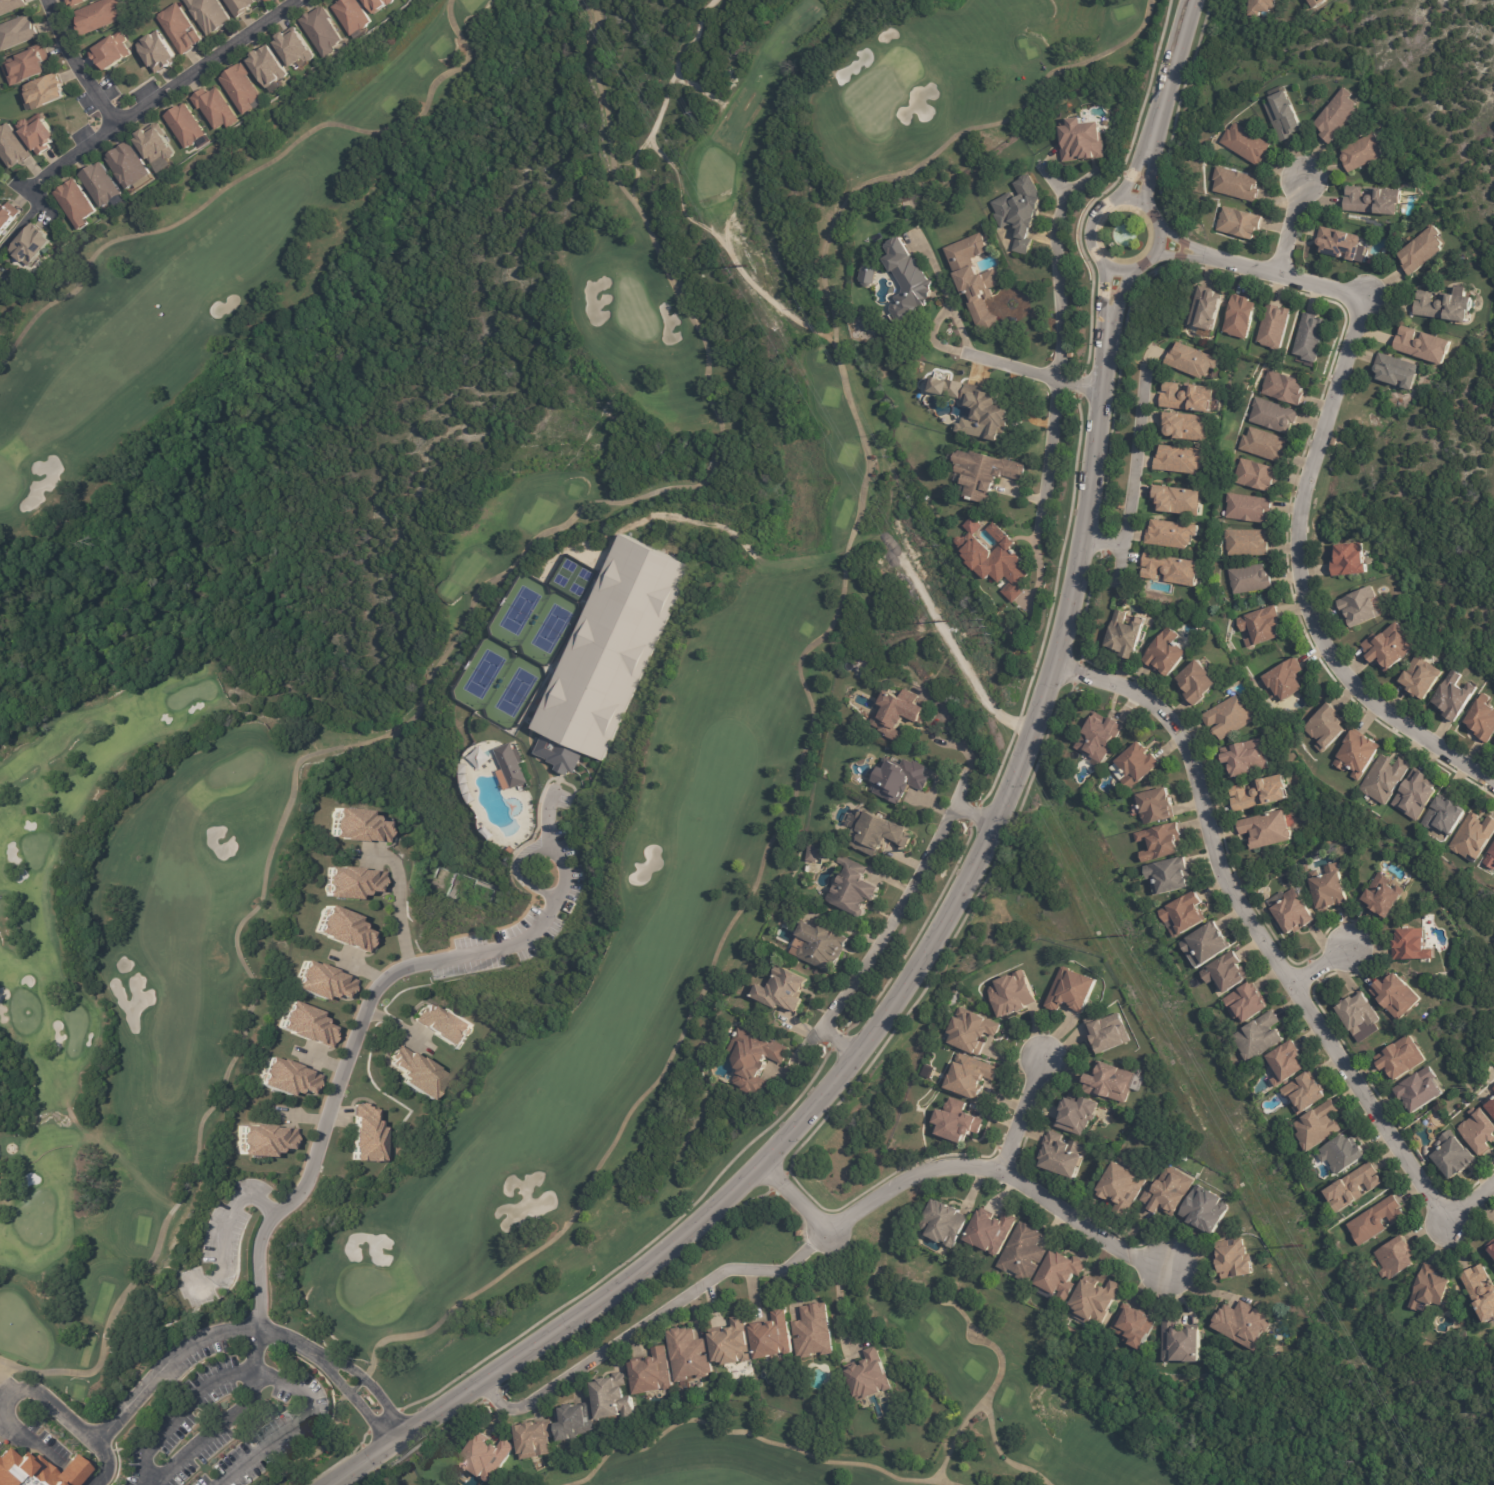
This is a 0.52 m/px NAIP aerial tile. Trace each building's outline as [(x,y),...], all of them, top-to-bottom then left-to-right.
[(24,0),(0,0),(0,16),(26,6),(24,0)] [(82,36),(126,18),(119,0),(102,0),(73,12),(82,36)] [(182,1),(184,0),(216,0),(231,22),(231,23),(215,33),(214,33),(207,38),(196,22),(189,12),(182,1)] [(236,20),(222,0),(254,0),(256,3),(250,7),(247,9),(249,11),(236,20)] [(371,23),(356,0),(339,0),(339,1),(331,7),(350,37),(371,23)] [(373,15),(395,0),(363,0),(373,15)] [(1250,17),(1251,0),(1276,0),(1276,10),(1272,10),(1271,14),(1262,13),(1261,18),(1250,17)] [(1316,11),(1309,0),(1332,0),(1316,11)] [(195,45),(192,48),(192,49),(181,57),(155,18),(157,17),(157,16),(176,3),(201,41),(195,45)] [(298,20),(323,58),(345,44),(320,6),(298,20)] [(29,14),(0,25),(0,50),(1,52),(38,37),(29,14)] [(306,63),(313,58),(296,27),(274,39),(289,67),(304,59),(306,63)] [(177,60),(157,30),(135,44),(156,74),(177,60)] [(131,56),(124,43),(126,42),(121,33),(91,49),(103,71),(131,56)] [(2,59),(10,85),(47,74),(43,62),(49,60),(44,46),(2,59)] [(251,61),(252,60),(250,57),(256,53),(257,54),(267,47),(286,75),(264,89),(247,64),(251,61)] [(242,117),(218,81),(222,78),(222,77),(241,64),(249,75),(246,77),(260,99),(255,102),(255,104),(252,106),(251,106),(253,110),(242,117)] [(28,111),(66,98),(57,74),(23,86),(27,95),(23,96),(28,111)] [(1331,143),(1321,135),(1325,129),(1316,123),(1344,86),(1353,94),(1350,98),(1358,103),(1356,107),(1358,109),(1331,143)] [(1295,131),(1293,132),(1295,135),(1281,141),(1265,104),(1273,100),(1271,96),(1287,88),(1291,99),(1286,101),(1288,104),(1293,102),(1305,127),(1295,131)] [(194,95),(203,90),(206,95),(216,89),(238,123),(227,131),(224,126),(214,132),(200,110),(197,111),(189,100),(192,98),(191,97),(194,95)] [(205,137),(195,144),(195,146),(191,148),(190,148),(185,150),(163,118),(179,107),(179,108),(185,104),(205,136),(205,137)] [(58,142),(41,112),(18,125),(35,155),(58,142)] [(1083,115),(1083,121),(1101,119),(1102,133),(1103,133),(1103,140),(1105,140),(1105,147),(1106,157),(1098,157),(1097,156),(1083,157),(1082,155),(1079,155),(1079,160),(1063,162),(1061,140),(1063,140),(1061,124),(1069,124),(1069,116),(1083,115)] [(1266,153),(1265,154),(1267,155),(1260,166),(1220,142),(1229,129),(1230,130),(1235,123),(1236,123),(1237,122),(1272,144),(1266,153)] [(176,154),(156,123),(134,138),(158,174),(172,166),(168,159),(176,154)] [(1380,143),(1383,149),(1381,149),(1384,155),(1349,173),(1343,160),(1343,156),(1344,153),(1342,149),(1375,132),(1380,143)] [(150,175),(129,142),(105,157),(126,190),(150,175)] [(17,156),(36,160),(35,167),(6,161),(8,154),(17,156)] [(118,192),(121,196),(118,197),(122,203),(113,208),(110,203),(109,203),(109,205),(105,208),(103,207),(99,210),(78,177),(99,163),(118,192)] [(1258,187),(1257,188),(1260,188),(1257,202),(1213,192),(1216,181),(1213,180),(1216,166),(1260,176),(1258,187)] [(1039,208),(1038,208),(1038,211),(1040,211),(1038,218),(1037,217),(1037,219),(1037,221),(1037,224),(1035,227),(1032,226),(1029,237),(1033,239),(1029,255),(1014,251),(1020,227),(1017,227),(1018,223),(1016,222),(1015,224),(1014,225),(1012,225),(1009,224),(1002,229),(994,215),(998,213),(992,202),(1012,191),(1015,197),(1020,194),(1014,183),(1021,179),(1021,177),(1026,174),(1029,175),(1031,173),(1044,197),(1040,208),(1039,208)] [(77,231),(53,193),(57,191),(57,190),(74,179),(96,212),(84,220),(87,224),(77,231)] [(1396,188),(1404,188),(1403,196),(1397,196),(1397,199),(1402,200),(1402,212),(1379,211),(1379,212),(1345,210),(1345,196),(1352,196),(1352,195),(1348,195),(1348,185),(1364,186),(1363,196),(1368,197),(1369,194),(1371,193),(1372,186),(1379,187),(1379,186),(1387,186),(1387,187),(1396,188)] [(19,210),(0,233),(0,203),(2,205),(7,199),(19,210)] [(1263,220),(1260,231),(1258,230),(1258,233),(1255,232),(1253,239),(1217,231),(1219,219),(1220,220),(1222,212),(1223,212),(1224,206),(1264,215),(1263,220)] [(31,221),(9,249),(10,250),(10,252),(13,255),(15,254),(23,261),(29,265),(49,240),(44,235),(45,233),(31,221)] [(1411,275),(1403,264),(1404,263),(1398,256),(1400,254),(1399,253),(1435,224),(1443,232),(1439,235),(1445,243),(1442,245),(1445,249),(1412,276),(1411,275)] [(1361,239),(1359,245),(1361,245),(1357,262),(1318,252),(1320,245),(1318,242),(1321,227),(1359,236),(1361,239)] [(987,244),(990,251),(973,259),(980,274),(985,272),(985,273),(995,269),(1002,284),(991,289),(994,297),(987,300),(985,295),(982,296),(990,313),(999,317),(998,321),(998,322),(996,328),(984,323),(978,326),(967,302),(973,300),(970,291),(965,294),(944,248),(981,232),(987,244)] [(901,236),(912,255),(911,256),(912,257),(913,256),(918,265),(919,264),(929,280),(933,280),(930,298),(927,298),(926,307),(921,306),(917,308),(917,310),(915,313),(913,314),(910,314),(908,315),(910,318),(900,324),(891,309),(892,309),(892,306),(893,304),(895,302),(898,302),(895,297),(902,293),(904,287),(894,272),(893,273),(884,258),(891,253),(885,244),(889,242),(889,241),(897,236),(898,237),(900,235),(901,236)] [(874,284),(876,265),(861,263),(859,282),(874,284)] [(1202,286),(1215,289),(1217,291),(1217,292),(1217,296),(1223,297),(1214,330),(1199,326),(1199,327),(1189,324),(1199,285),(1202,286)] [(1431,292),(1436,292),(1435,302),(1439,303),(1440,298),(1443,299),(1443,293),(1451,294),(1451,293),(1459,293),(1459,295),(1475,297),(1472,320),(1449,317),(1448,318),(1415,314),(1416,301),(1423,302),(1423,301),(1419,300),(1420,290),(1431,292)] [(1236,294),(1252,299),(1251,301),(1257,303),(1248,339),(1230,334),(1230,333),(1224,331),(1234,294),(1236,294)] [(1270,303),(1292,309),(1282,351),(1274,349),(1274,348),(1264,345),(1264,343),(1258,341),(1268,303),(1270,303)] [(1306,312),(1315,314),(1314,317),(1320,319),(1321,317),(1328,319),(1317,363),(1303,359),(1304,357),(1294,354),(1305,312),(1306,312)] [(1421,338),(1424,331),(1453,340),(1449,355),(1447,354),(1444,364),(1394,349),(1398,335),(1400,336),(1403,325),(1418,330),(1415,340),(1418,341),(1419,339),(1421,338)] [(1219,367),(1218,369),(1213,367),(1210,377),(1206,375),(1204,379),(1166,364),(1171,351),(1173,352),(1174,348),(1176,348),(1179,342),(1222,359),(1219,367)] [(1402,360),(1418,364),(1416,371),(1421,373),(1416,390),(1375,378),(1377,371),(1376,370),(1377,367),(1375,367),(1379,353),(1402,360)] [(1303,391),(1303,392),(1305,393),(1301,406),(1262,394),(1264,388),(1263,388),(1268,370),(1305,381),(1303,385),(1305,385),(1303,391)] [(1185,390),(1186,384),(1201,385),(1201,386),(1217,387),(1217,388),(1224,389),(1223,402),(1215,401),(1214,411),(1161,407),(1162,393),(1169,393),(1169,392),(1164,392),(1165,382),(1181,383),(1180,393),(1182,393),(1184,391),(1185,390)] [(969,384),(981,387),(980,390),(991,392),(991,393),(999,395),(997,405),(1008,407),(1010,409),(1008,418),(1011,418),(1009,428),(1007,428),(1006,435),(1002,434),(1000,441),(987,438),(988,429),(979,427),(980,423),(973,422),(977,402),(963,399),(966,384),(969,384)] [(1298,414),(1295,425),(1293,424),(1290,434),(1249,422),(1254,407),(1252,407),(1255,397),(1299,411),(1298,414)] [(1177,434),(1174,436),(1170,436),(1169,435),(1168,433),(1168,429),(1163,428),(1163,425),(1161,425),(1162,412),(1167,412),(1167,411),(1182,413),(1182,417),(1188,417),(1189,414),(1205,416),(1205,420),(1209,420),(1208,430),(1212,431),(1211,442),(1177,438),(1177,434)] [(1286,453),(1283,463),(1238,450),(1243,435),(1248,437),(1250,427),(1289,439),(1285,451),(1287,451),(1286,453)] [(1206,461),(1202,460),(1201,470),(1197,469),(1196,473),(1154,470),(1155,465),(1156,456),(1159,456),(1160,447),(1161,447),(1161,445),(1208,449),(1207,461),(1206,461)] [(1020,480),(1002,476),(1002,477),(996,476),(994,482),(995,482),(990,504),(975,500),(975,501),(969,499),(969,498),(964,497),(967,486),(962,484),(964,475),(955,472),(957,466),(955,465),(956,462),(954,461),(956,453),(958,453),(959,451),(970,454),(971,451),(1001,459),(1001,458),(1026,465),(1025,469),(1026,469),(1024,478),(1022,477),(1021,481),(1020,480)] [(1280,471),(1277,483),(1275,483),(1274,486),(1271,485),(1269,492),(1233,483),(1238,465),(1239,466),(1241,459),(1280,469),(1280,471)] [(1154,485),(1203,491),(1201,504),(1202,504),(1201,516),(1157,511),(1157,504),(1155,504),(1155,500),(1151,500),(1153,485),(1154,485)] [(1273,501),(1271,513),(1268,513),(1266,524),(1226,519),(1227,504),(1226,504),(1227,494),(1273,499),(1273,501)] [(1152,520),(1200,525),(1198,536),(1193,536),(1192,546),(1189,545),(1189,547),(1188,547),(1188,550),(1145,545),(1147,530),(1150,531),(1151,520),(1152,520)] [(1010,537),(1017,544),(1012,549),(1013,550),(1017,553),(1016,554),(1021,558),(1020,558),(1028,566),(1026,569),(1031,574),(1023,582),(1028,587),(1024,592),(1024,593),(1014,604),(1002,592),(1011,582),(1006,577),(1000,584),(991,576),(986,581),(968,563),(969,561),(964,556),(966,554),(959,547),(959,546),(957,544),(956,542),(957,539),(958,538),(961,537),(964,538),(965,537),(966,538),(971,532),(978,539),(979,538),(994,553),(1002,544),(987,530),(995,522),(1010,537)] [(1269,544),(1269,556),(1227,556),(1227,554),(1226,554),(1226,540),(1224,540),(1224,532),(1226,532),(1226,531),(1267,531),(1267,542),(1269,542),(1269,544)] [(605,757),(535,724),(626,534),(696,568),(605,757)] [(1365,551),(1367,563),(1369,563),(1370,574),(1335,577),(1333,551),(1337,550),(1337,545),(1365,543),(1365,551)] [(1174,584),(1165,582),(1166,575),(1164,573),(1163,571),(1159,570),(1158,580),(1142,578),(1143,568),(1142,568),(1145,553),(1199,562),(1197,576),(1198,576),(1196,587),(1174,584)] [(1266,570),(1269,572),(1270,574),(1271,574),(1274,589),(1234,595),(1233,590),(1231,588),(1228,571),(1265,564),(1266,570)] [(1376,591),(1379,598),(1375,599),(1379,610),(1377,611),(1380,617),(1353,629),(1350,623),(1347,624),(1338,602),(1373,586),(1376,591)] [(1279,608),(1283,619),(1280,620),(1281,626),(1279,627),(1282,638),(1247,649),(1245,641),(1254,638),(1251,630),(1242,633),(1237,619),(1278,605),(1279,608)] [(1125,612),(1128,613),(1125,624),(1134,627),(1136,622),(1145,625),(1134,661),(1120,657),(1122,651),(1106,646),(1117,610),(1125,612)] [(1387,674),(1377,662),(1375,664),(1368,656),(1369,656),(1365,651),(1366,650),(1361,646),(1374,634),(1378,638),(1397,621),(1418,646),(1387,674)] [(1174,631),(1180,636),(1175,642),(1189,653),(1170,678),(1164,674),(1163,676),(1142,661),(1168,627),(1174,631)] [(1430,663),(1444,672),(1441,677),(1442,677),(1426,701),(1420,697),(1419,700),(1413,695),(1414,694),(1399,684),(1418,654),(1430,663)] [(1298,659),(1306,671),(1299,675),(1301,679),(1300,680),(1306,689),(1284,703),(1281,697),(1279,699),(1277,696),(1271,700),(1266,691),(1271,689),(1264,678),(1298,657),(1298,659)] [(1200,661),(1213,674),(1211,676),(1219,684),(1206,696),(1208,697),(1197,707),(1179,688),(1183,684),(1178,679),(1199,660),(1200,661)] [(1480,688),(1476,694),(1477,694),(1457,723),(1435,708),(1438,705),(1434,702),(1454,670),(1464,677),(1458,685),(1466,690),(1471,682),(1480,688)] [(888,692),(892,694),(893,695),(914,704),(914,703),(928,710),(921,725),(903,717),(903,718),(905,719),(899,732),(908,736),(904,745),(886,737),(887,735),(879,732),(880,730),(872,725),(871,722),(874,716),(877,715),(881,716),(885,707),(880,705),(886,691),(888,692)] [(1251,705),(1253,710),(1255,709),(1260,718),(1258,719),(1260,721),(1223,741),(1220,736),(1217,735),(1215,733),(1215,732),(1216,730),(1221,727),(1219,724),(1210,729),(1203,716),(1240,695),(1245,705),(1249,702),(1251,705)] [(1488,704),(1493,708),(1493,737),(1490,744),(1468,730),(1471,726),(1466,723),(1481,699),(1488,704)] [(1331,704),(1339,712),(1336,715),(1340,719),(1340,718),(1345,723),(1343,725),(1347,730),(1347,731),(1323,754),(1316,747),(1320,743),(1315,738),(1313,739),(1305,731),(1306,730),(1305,728),(1331,703),(1331,704)] [(1094,717),(1097,719),(1097,718),(1106,723),(1105,724),(1107,725),(1111,718),(1120,723),(1119,724),(1124,727),(1117,740),(1115,739),(1111,746),(1112,747),(1102,765),(1075,749),(1094,717)] [(1355,731),(1366,738),(1367,736),(1378,744),(1376,747),(1382,750),(1366,775),(1365,775),(1360,783),(1351,777),(1355,771),(1349,767),(1346,773),(1334,765),(1347,744),(1345,743),(1353,730),(1355,731)] [(1226,762),(1224,755),(1236,752),(1234,747),(1264,739),(1272,770),(1260,773),(1260,770),(1255,771),(1255,774),(1236,779),(1236,775),(1229,776),(1226,762)] [(511,788),(495,748),(511,742),(527,781),(511,788)] [(1147,748),(1151,752),(1148,754),(1150,756),(1154,754),(1163,764),(1131,792),(1122,781),(1128,776),(1117,763),(1141,742),(1144,746),(1145,746),(1147,748)] [(1388,759),(1391,757),(1393,757),(1394,758),(1395,761),(1395,763),(1393,766),(1395,767),(1401,757),(1413,766),(1403,782),(1404,782),(1395,795),(1387,807),(1370,796),(1369,797),(1359,791),(1383,755),(1388,759)] [(928,769),(925,775),(931,778),(924,792),(911,786),(907,794),(903,793),(900,799),(901,800),(899,806),(872,794),(877,784),(873,782),(879,767),(884,770),(888,761),(895,764),(895,765),(900,767),(904,759),(913,763),(914,761),(928,768),(928,769)] [(1418,769),(1422,771),(1431,776),(1426,783),(1428,784),(1429,783),(1438,789),(1437,790),(1440,792),(1430,808),(1428,807),(1419,822),(1392,805),(1416,768),(1418,769)] [(1286,777),(1292,800),(1236,814),(1233,799),(1234,799),(1232,788),(1247,785),(1249,795),(1254,793),(1255,791),(1256,790),(1254,783),(1286,775),(1286,777)] [(1170,795),(1172,802),(1173,802),(1174,807),(1172,808),(1172,811),(1174,811),(1176,818),(1146,826),(1140,804),(1138,805),(1138,803),(1136,803),(1135,799),(1136,798),(1136,796),(1168,788),(1170,795)] [(1441,797),(1451,803),(1452,801),(1460,806),(1460,807),(1469,813),(1454,836),(1453,836),(1452,837),(1444,832),(1440,837),(1434,833),(1435,831),(1432,829),(1431,830),(1427,828),(1427,829),(1423,827),(1424,825),(1422,824),(1434,806),(1435,806),(1441,797)] [(330,838),(386,842),(387,823),(372,821),(373,811),(332,808),(330,838)] [(863,810),(867,812),(867,813),(892,825),(893,823),(909,830),(907,835),(913,837),(908,850),(898,846),(899,844),(888,839),(884,848),(882,847),(880,852),(879,851),(875,859),(851,847),(854,839),(851,837),(855,828),(858,830),(862,822),(857,820),(862,809),(863,810)] [(1287,816),(1291,830),(1292,830),(1294,839),(1293,839),(1294,842),(1253,851),(1253,849),(1252,850),(1250,842),(1253,842),(1252,838),(1254,837),(1253,833),(1242,836),(1239,822),(1286,811),(1287,816)] [(1491,816),(1493,818),(1493,838),(1493,840),(1485,853),(1479,861),(1471,856),(1468,860),(1460,854),(1459,855),(1452,850),(1449,848),(1472,813),(1479,817),(1481,818),(1480,820),(1486,824),(1491,816)] [(1179,825),(1182,837),(1181,837),(1183,844),(1184,844),(1185,848),(1180,849),(1181,854),(1144,865),(1141,853),(1152,850),(1151,848),(1150,844),(1150,841),(1138,844),(1135,835),(1178,822),(1179,825)] [(817,847),(817,849),(820,849),(818,864),(807,862),(809,848),(810,844),(817,845),(817,847)] [(1484,863),(1493,847),(1493,870),(1484,863)] [(1187,859),(1191,873),(1187,874),(1188,880),(1189,880),(1191,889),(1157,897),(1155,888),(1159,887),(1157,879),(1149,881),(1145,868),(1187,857),(1187,859)] [(1347,905),(1320,913),(1309,873),(1314,872),(1316,880),(1328,876),(1325,868),(1339,864),(1341,873),(1342,872),(1348,896),(1347,896),(1349,904),(1347,905)] [(383,870),(327,866),(325,897),(359,899),(359,892),(381,894),(383,870)] [(879,889),(881,890),(878,895),(879,895),(875,903),(869,900),(864,910),(866,911),(867,915),(865,918),(861,919),(826,902),(835,883),(837,884),(840,876),(842,877),(847,867),(865,876),(863,881),(879,889)] [(1381,874),(1394,882),(1391,886),(1400,892),(1399,893),(1401,894),(1404,890),(1408,892),(1390,921),(1387,919),(1386,920),(1371,910),(1371,909),(1362,903),(1380,873),(1381,874)] [(1240,880),(1245,878),(1249,884),(1245,887),(1240,880)] [(1316,923),(1296,935),(1295,933),(1290,937),(1276,917),(1275,918),(1273,915),(1275,914),(1272,911),(1282,904),(1281,903),(1284,901),(1285,902),(1287,901),(1284,896),(1295,889),(1317,922),(1316,923)] [(1197,893),(1204,904),(1199,907),(1201,911),(1202,910),(1208,921),(1206,923),(1182,937),(1182,936),(1176,940),(1172,932),(1179,927),(1177,924),(1176,924),(1174,921),(1167,925),(1161,913),(1196,892),(1197,893)] [(366,952),(373,931),(353,925),(356,916),(323,905),(313,935),(366,952)] [(909,912),(910,913),(911,911),(913,912),(912,914),(913,915),(909,920),(905,918),(909,912)] [(1216,923),(1222,932),(1228,941),(1234,948),(1206,967),(1196,952),(1189,956),(1181,945),(1190,939),(1190,940),(1216,922),(1216,923)] [(834,933),(848,940),(832,975),(799,959),(798,954),(801,950),(794,946),(799,938),(797,937),(803,923),(818,931),(820,927),(834,933)] [(1428,943),(1428,951),(1436,951),(1436,961),(1394,961),(1393,948),(1395,948),(1395,943),(1399,942),(1398,935),(1399,935),(1399,931),(1426,930),(1427,939),(1428,939),(1428,943)] [(1236,953),(1244,964),(1240,967),(1244,972),(1242,973),(1245,977),(1248,975),(1251,979),(1248,981),(1248,982),(1227,996),(1217,981),(1210,986),(1202,974),(1210,968),(1211,968),(1235,952),(1236,953)] [(356,981),(304,959),(292,987),(324,1001),(327,993),(347,1001),(356,981)] [(805,988),(802,996),(800,995),(798,999),(804,1002),(798,1015),(782,1007),(780,1012),(752,999),(759,986),(769,990),(775,977),(774,977),(779,966),(809,980),(805,988)] [(1070,971),(1084,977),(1097,982),(1083,1015),(1070,1010),(1071,1006),(1067,1004),(1066,1007),(1062,1005),(1059,1013),(1056,1012),(1056,1013),(1048,1010),(1046,1008),(1062,969),(1065,968),(1069,969),(1070,971)] [(1036,1004),(1027,1008),(1028,1011),(1019,1015),(1016,1014),(1016,1015),(1007,1019),(1006,1019),(1001,1020),(989,993),(991,989),(994,987),(998,989),(996,983),(1011,977),(1012,980),(1015,978),(1014,975),(1023,970),(1026,976),(1026,977),(1037,1003),(1036,1004)] [(1370,992),(1381,981),(1387,986),(1388,985),(1387,983),(1396,974),(1397,975),(1398,975),(1423,1000),(1400,1023),(1370,992)] [(1252,985),(1258,993),(1260,992),(1266,1000),(1265,1000),(1271,1010),(1247,1025),(1246,1023),(1245,1024),(1235,1009),(1232,1011),(1225,1000),(1242,989),(1242,990),(1251,984),(1252,985)] [(1337,1010),(1345,1005),(1344,1003),(1348,1000),(1349,1001),(1354,998),(1356,1001),(1365,995),(1383,1022),(1374,1028),(1373,1027),(1370,1029),(1368,1025),(1361,1030),(1364,1033),(1356,1038),(1337,1010)] [(287,1001),(277,1030),(331,1048),(336,1033),(320,1028),(324,1014),(287,1001)] [(475,1025),(440,1004),(436,1012),(422,1003),(411,1021),(460,1051),(475,1025)] [(994,1038),(988,1035),(985,1041),(982,1039),(981,1042),(986,1045),(980,1058),(976,1056),(975,1057),(949,1045),(953,1037),(949,1035),(960,1007),(1002,1027),(998,1036),(997,1036),(996,1039),(994,1038)] [(1274,1012),(1282,1023),(1273,1030),(1275,1033),(1279,1031),(1282,1036),(1286,1042),(1251,1065),(1249,1063),(1248,1063),(1243,1056),(1245,1055),(1233,1038),(1247,1029),(1248,1030),(1259,1023),(1258,1022),(1274,1011),(1274,1012)] [(1100,1057),(1092,1038),(1094,1037),(1092,1032),(1089,1034),(1086,1028),(1087,1028),(1085,1022),(1092,1019),(1095,1025),(1118,1014),(1131,1043),(1100,1057)] [(783,1066),(766,1058),(762,1067),(760,1066),(758,1069),(762,1071),(758,1078),(769,1083),(763,1095),(758,1093),(757,1097),(753,1095),(752,1097),(740,1091),(741,1089),(733,1086),(734,1085),(732,1084),(737,1072),(735,1070),(732,1062),(735,1056),(727,1053),(738,1028),(750,1034),(749,1035),(772,1045),(774,1042),(790,1049),(786,1056),(787,1057),(783,1066)] [(1385,1073),(1375,1059),(1411,1036),(1429,1062),(1414,1072),(1415,1073),(1398,1084),(1397,1082),(1396,1082),(1395,1080),(1392,1082),(1386,1073),(1385,1073)] [(1295,1042),(1302,1053),(1300,1055),(1304,1060),(1301,1062),(1307,1072),(1286,1086),(1285,1085),(1277,1090),(1272,1082),(1280,1077),(1278,1074),(1278,1075),(1276,1071),(1268,1058),(1294,1041),(1295,1042)] [(444,1073),(395,1046),(385,1064),(401,1073),(395,1082),(429,1100),(444,1073)] [(257,1084),(292,1097),(295,1088),(313,1095),(320,1075),(267,1055),(257,1084)] [(993,1082),(986,1080),(983,1088),(984,1088),(979,1102),(976,1101),(976,1102),(945,1091),(950,1077),(951,1077),(956,1064),(955,1061),(958,1056),(960,1055),(1000,1069),(995,1083),(993,1082)] [(1086,1088),(1087,1086),(1085,1085),(1088,1076),(1098,1080),(1098,1077),(1097,1077),(1098,1075),(1094,1073),(1098,1062),(1119,1070),(1119,1069),(1137,1075),(1126,1105),(1102,1097),(1101,1100),(1084,1094),(1086,1088)] [(1408,1108),(1406,1105),(1408,1104),(1406,1101),(1403,1103),(1395,1090),(1421,1074),(1420,1073),(1431,1067),(1438,1079),(1436,1081),(1445,1096),(1415,1116),(1412,1111),(1410,1112),(1408,1108)] [(1310,1074),(1316,1083),(1318,1082),(1325,1092),(1324,1093),(1329,1100),(1306,1115),(1305,1115),(1300,1118),(1295,1109),(1299,1107),(1295,1100),(1290,1103),(1288,1099),(1287,1100),(1282,1091),(1300,1079),(1301,1080),(1310,1074)] [(1493,1119),(1493,1097),(1484,1105),(1493,1119)] [(966,1115),(968,1116),(968,1117),(977,1120),(977,1119),(985,1121),(980,1136),(972,1134),(972,1136),(971,1138),(969,1139),(967,1139),(965,1143),(964,1143),(963,1147),(936,1137),(938,1134),(935,1132),(937,1127),(933,1125),(938,1110),(945,1113),(944,1109),(946,1104),(948,1104),(950,1098),(967,1104),(963,1114),(966,1115)] [(1095,1104),(1100,1105),(1093,1123),(1090,1122),(1087,1132),(1085,1131),(1083,1138),(1056,1128),(1059,1121),(1062,1113),(1065,1104),(1066,1104),(1068,1100),(1081,1105),(1083,1099),(1095,1104)] [(1333,1102),(1340,1113),(1332,1118),(1334,1122),(1336,1120),(1341,1128),(1342,1128),(1344,1131),(1309,1154),(1308,1152),(1307,1153),(1302,1145),(1303,1145),(1298,1136),(1301,1134),(1296,1125),(1332,1101),(1333,1102)] [(382,1127),(374,1126),(374,1104),(351,1104),(350,1160),(381,1161),(382,1127)] [(1481,1109),(1493,1123),(1493,1145),(1493,1144),(1490,1146),(1493,1150),(1483,1159),(1457,1130),(1466,1122),(1467,1123),(1472,1118),(1468,1114),(1474,1109),(1478,1112),(1481,1109)] [(272,1156),(272,1149),(295,1149),(295,1126),(238,1125),(238,1156),(272,1156)] [(1452,1132),(1468,1151),(1470,1150),(1478,1159),(1477,1159),(1479,1162),(1476,1165),(1475,1164),(1469,1170),(1470,1171),(1462,1178),(1461,1176),(1454,1183),(1433,1159),(1434,1158),(1432,1156),(1438,1150),(1440,1153),(1442,1152),(1441,1150),(1444,1148),(1445,1149),(1447,1148),(1441,1140),(1451,1131),(1452,1132)] [(1063,1140),(1062,1143),(1069,1146),(1071,1140),(1091,1147),(1090,1150),(1091,1152),(1090,1156),(1087,1157),(1083,1156),(1082,1159),(1084,1159),(1076,1182),(1041,1169),(1043,1163),(1041,1162),(1044,1153),(1045,1153),(1047,1146),(1043,1144),(1046,1137),(1047,1138),(1049,1132),(1064,1137),(1063,1140)] [(1353,1140),(1358,1151),(1362,1148),(1369,1159),(1339,1178),(1338,1175),(1337,1176),(1329,1163),(1324,1166),(1319,1158),(1323,1156),(1321,1151),(1345,1136),(1346,1138),(1347,1137),(1350,1142),(1353,1140)] [(1373,1164),(1380,1175),(1375,1179),(1376,1180),(1380,1177),(1385,1186),(1372,1194),(1369,1189),(1363,1193),(1366,1198),(1360,1202),(1360,1203),(1355,1207),(1354,1206),(1339,1216),(1331,1204),(1332,1203),(1327,1195),(1345,1182),(1348,1187),(1350,1186),(1346,1180),(1372,1163),(1373,1164)] [(1126,1170),(1128,1171),(1127,1172),(1139,1179),(1142,1178),(1147,1181),(1126,1222),(1113,1215),(1118,1206),(1114,1204),(1116,1201),(1112,1200),(1112,1201),(1109,1199),(1107,1203),(1096,1197),(1100,1191),(1101,1191),(1115,1164),(1126,1170)] [(1191,1180),(1194,1181),(1186,1198),(1177,1216),(1176,1216),(1175,1219),(1161,1212),(1158,1216),(1150,1212),(1152,1209),(1146,1206),(1147,1204),(1142,1202),(1149,1186),(1155,1190),(1159,1182),(1167,1166),(1174,1170),(1174,1171),(1191,1180)] [(1229,1211),(1216,1239),(1210,1236),(1189,1226),(1191,1223),(1181,1217),(1197,1186),(1203,1188),(1201,1192),(1207,1195),(1209,1192),(1224,1200),(1221,1206),(1225,1204),(1229,1206),(1229,1211)] [(1394,1197),(1402,1208),(1397,1212),(1398,1213),(1402,1210),(1407,1218),(1394,1227),(1388,1219),(1385,1221),(1386,1224),(1384,1226),(1388,1232),(1361,1249),(1355,1240),(1356,1239),(1348,1227),(1394,1196),(1394,1197)] [(947,1208),(951,1211),(952,1208),(960,1212),(960,1213),(961,1214),(960,1215),(970,1220),(965,1229),(966,1229),(957,1246),(956,1246),(955,1248),(956,1249),(953,1253),(948,1250),(949,1249),(942,1245),(942,1246),(927,1238),(930,1232),(926,1233),(922,1231),(921,1227),(934,1201),(939,1204),(940,1203),(947,1207),(947,1208)] [(999,1258),(996,1259),(992,1256),(991,1254),(990,1256),(978,1249),(977,1250),(965,1243),(980,1214),(983,1215),(984,1213),(992,1217),(991,1219),(994,1220),(993,1221),(997,1223),(999,1219),(1003,1221),(1007,1213),(1019,1220),(999,1258)] [(1029,1226),(1035,1229),(1035,1230),(1040,1233),(1040,1235),(1044,1237),(1038,1248),(1049,1253),(1031,1287),(997,1269),(1021,1223),(1027,1226),(1027,1225),(1029,1226)] [(1403,1237),(1409,1247),(1407,1248),(1409,1253),(1413,1251),(1415,1255),(1412,1256),(1413,1258),(1412,1260),(1415,1264),(1413,1266),(1415,1267),(1390,1282),(1387,1277),(1383,1279),(1379,1272),(1383,1269),(1374,1254),(1403,1237)] [(1484,1247),(1493,1259),(1493,1238),(1484,1247)] [(1223,1282),(1223,1277),(1222,1277),(1221,1272),(1219,1272),(1218,1263),(1220,1263),(1219,1252),(1217,1253),(1216,1244),(1243,1240),(1244,1247),(1246,1247),(1248,1257),(1252,1256),(1255,1278),(1236,1281),(1236,1280),(1223,1282)] [(1063,1256),(1073,1261),(1075,1258),(1083,1262),(1082,1264),(1087,1266),(1081,1279),(1076,1277),(1072,1284),(1077,1287),(1067,1306),(1064,1305),(1062,1306),(1058,1304),(1057,1300),(1058,1299),(1045,1292),(1044,1294),(1040,1294),(1039,1292),(1040,1289),(1036,1287),(1053,1254),(1059,1257),(1061,1255),(1063,1256)] [(1426,1265),(1436,1269),(1434,1276),(1449,1281),(1448,1283),(1452,1284),(1446,1303),(1445,1303),(1443,1308),(1436,1306),(1435,1309),(1422,1305),(1419,1313),(1410,1310),(1424,1265),(1426,1265)] [(1488,1290),(1493,1287),(1493,1326),(1490,1328),(1461,1277),(1473,1270),(1474,1271),(1483,1266),(1491,1280),(1482,1285),(1484,1290),(1486,1289),(1488,1290)] [(1093,1325),(1077,1317),(1079,1314),(1074,1312),(1075,1310),(1071,1308),(1084,1283),(1087,1284),(1088,1283),(1095,1287),(1094,1289),(1101,1292),(1102,1289),(1106,1291),(1111,1282),(1123,1288),(1115,1303),(1116,1303),(1109,1317),(1108,1317),(1102,1329),(1094,1324),(1093,1325)] [(823,1355),(822,1353),(813,1354),(813,1357),(802,1359),(802,1356),(798,1357),(794,1339),(801,1338),(800,1335),(794,1336),(792,1323),(801,1321),(800,1320),(803,1320),(801,1307),(811,1305),(811,1304),(820,1302),(821,1303),(826,1303),(835,1353),(823,1356),(823,1355)] [(1253,1308),(1255,1309),(1251,1316),(1253,1317),(1257,1311),(1272,1320),(1270,1324),(1273,1326),(1268,1335),(1266,1334),(1261,1343),(1263,1344),(1257,1355),(1212,1330),(1215,1324),(1214,1324),(1218,1316),(1219,1316),(1222,1311),(1223,1311),(1226,1307),(1236,1312),(1242,1302),(1253,1308)] [(1125,1306),(1130,1308),(1129,1311),(1139,1315),(1140,1313),(1148,1317),(1147,1320),(1156,1325),(1150,1338),(1142,1354),(1130,1348),(1131,1347),(1124,1344),(1126,1340),(1117,1336),(1118,1334),(1111,1331),(1124,1305),(1125,1306)] [(784,1353),(770,1355),(770,1357),(755,1360),(749,1325),(761,1322),(762,1325),(765,1324),(765,1325),(769,1325),(768,1321),(772,1320),(771,1312),(775,1311),(774,1310),(782,1309),(782,1310),(785,1310),(793,1351),(791,1354),(786,1354),(784,1353)] [(750,1360),(723,1365),(723,1362),(718,1363),(718,1361),(713,1362),(709,1334),(712,1334),(711,1329),(722,1327),(723,1331),(727,1331),(727,1328),(732,1326),(731,1318),(744,1315),(752,1360),(750,1360)] [(1186,1333),(1201,1333),(1201,1367),(1187,1367),(1187,1366),(1173,1366),(1173,1363),(1171,1366),(1166,1366),(1163,1364),(1163,1321),(1175,1321),(1175,1332),(1177,1331),(1178,1331),(1180,1332),(1181,1334),(1186,1334),(1186,1333)] [(693,1328),(695,1340),(706,1338),(712,1373),(708,1374),(708,1377),(699,1378),(699,1375),(687,1377),(687,1380),(676,1382),(667,1332),(672,1331),(672,1329),(681,1327),(681,1329),(688,1328),(688,1329),(693,1328)] [(663,1389),(651,1391),(651,1392),(635,1395),(630,1363),(644,1360),(645,1361),(648,1360),(649,1358),(650,1357),(652,1356),(654,1356),(653,1347),(665,1345),(672,1387),(670,1389),(665,1390),(663,1389)] [(892,1389),(858,1402),(856,1397),(855,1398),(846,1371),(851,1369),(850,1367),(859,1363),(860,1366),(863,1365),(862,1361),(867,1360),(864,1350),(877,1346),(892,1389)] [(626,1373),(628,1373),(630,1388),(624,1389),(625,1397),(631,1396),(633,1408),(634,1408),(635,1416),(633,1417),(631,1419),(627,1420),(624,1418),(623,1415),(597,1419),(591,1383),(598,1381),(598,1379),(607,1378),(613,1377),(613,1374),(622,1372),(622,1374),(626,1373)] [(573,1440),(572,1440),(572,1439),(559,1442),(554,1411),(560,1410),(560,1408),(564,1408),(564,1406),(574,1405),(574,1407),(587,1404),(586,1403),(591,1402),(596,1431),(589,1432),(589,1435),(584,1436),(584,1434),(579,1435),(579,1439),(573,1440)] [(519,1454),(514,1427),(524,1425),(534,1423),(535,1425),(545,1423),(552,1422),(555,1436),(548,1438),(551,1454),(530,1458),(521,1460),(520,1454),(519,1454)] [(482,1434),(492,1441),(489,1445),(491,1447),(493,1444),(497,1447),(503,1439),(506,1441),(506,1440),(513,1445),(512,1446),(514,1447),(490,1482),(487,1483),(483,1480),(483,1477),(481,1476),(480,1477),(469,1469),(468,1470),(457,1462),(476,1435),(477,1435),(479,1432),(482,1434)] [(86,1468),(70,1484),(35,1484),(30,1481),(26,1481),(16,1472),(12,1477),(0,1466),(2,1465),(0,1463),(0,1449),(2,1447),(3,1447),(11,1455),(12,1454),(16,1457),(22,1450),(29,1457),(33,1454),(53,1472),(70,1454),(86,1468)]
